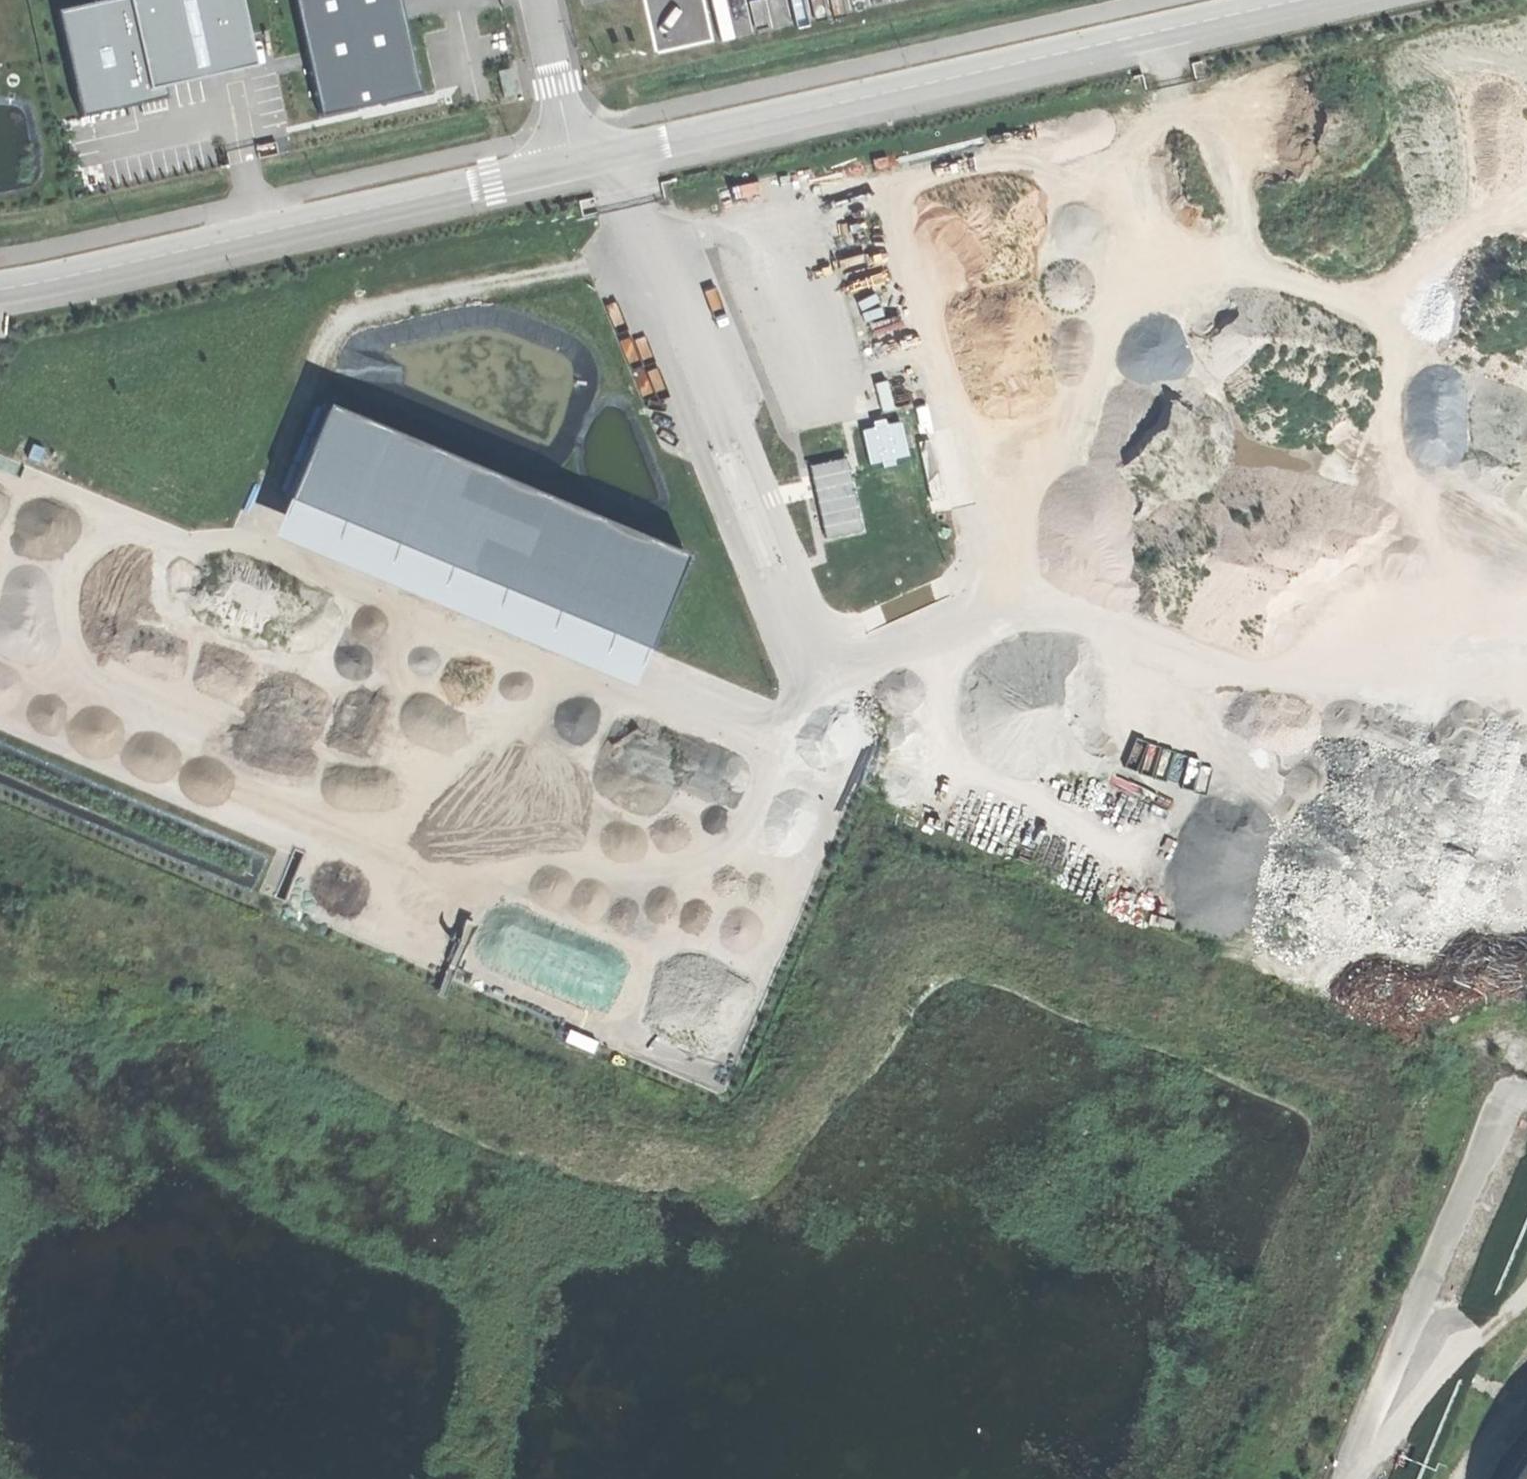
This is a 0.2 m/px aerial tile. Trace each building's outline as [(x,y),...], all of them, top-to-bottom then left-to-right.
[(62,15),(84,113),(85,116),(156,101),(153,91),(260,67),(253,36),(245,0),(129,0),(62,15)] [(324,106),(422,84),(403,0),(301,0),(324,106)] [(688,558),(331,409),(291,504),(648,653),(688,558)] [(847,459),(810,467),(825,539),(862,531),(847,459)]
